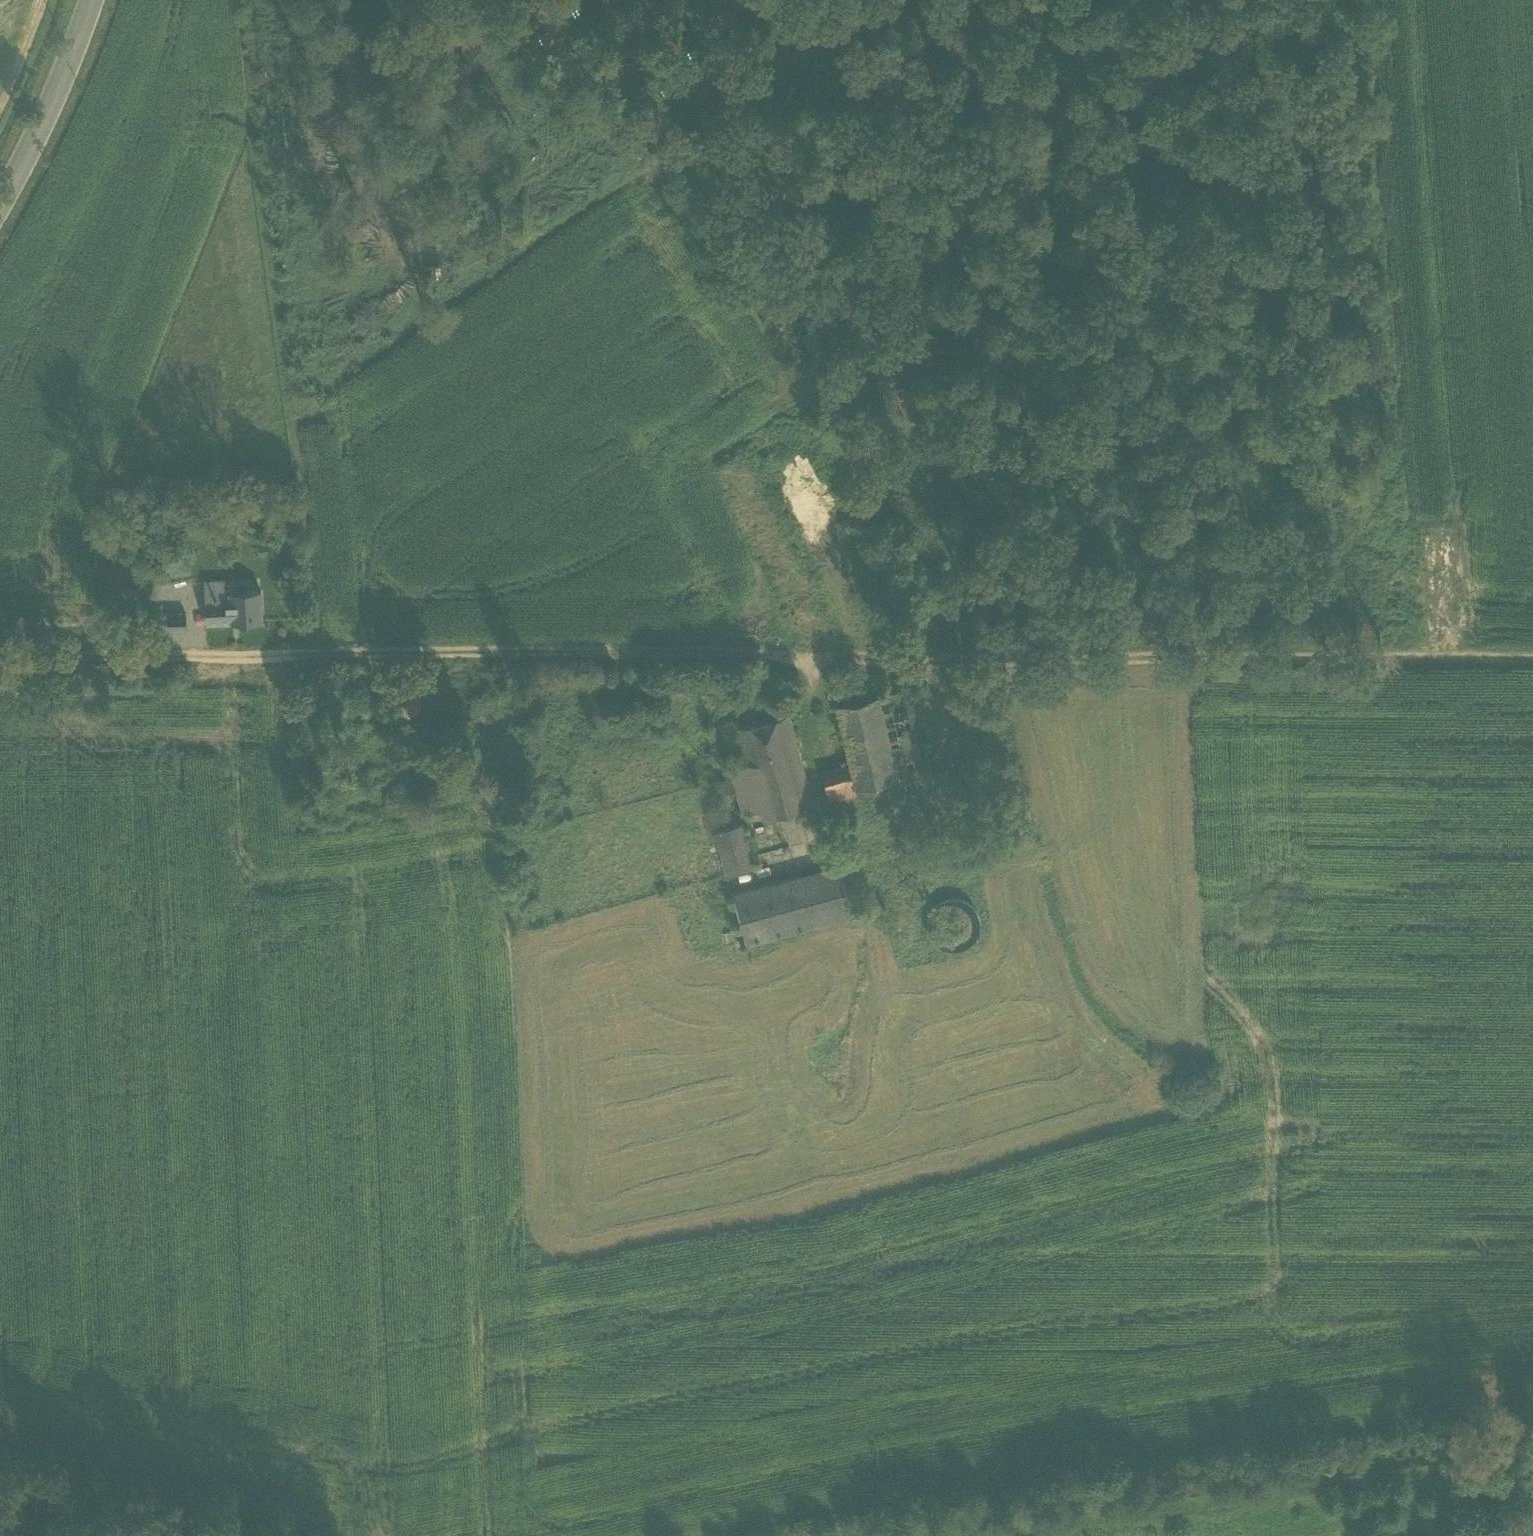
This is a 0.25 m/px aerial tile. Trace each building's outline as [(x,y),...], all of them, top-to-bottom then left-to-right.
[(261,589),(237,591),(236,579),(204,581),(206,625),(262,622),(261,589)] [(187,613),(156,614),(156,631),(188,630),(187,613)] [(902,689),(877,695),(897,778),(922,772),(902,689)] [(853,700),(836,705),(851,767),(855,785),(856,788),(897,778),(877,695),(853,700)] [(788,716),(739,728),(748,765),(750,773),(800,761),(788,716)] [(800,761),(750,773),(748,765),(731,770),(733,777),(737,792),(743,816),(760,812),(762,820),(811,807),(800,761)] [(851,767),(821,774),(828,803),(845,799),(842,789),(855,785),(851,767)] [(723,795),(737,792),(733,777),(719,780),(723,795)] [(743,825),(715,833),(726,877),(755,869),(743,825)] [(838,867),(771,885),(785,936),(851,918),(838,867)] [(771,885),(733,895),(746,946),(785,936),(771,885)] [(978,937),(980,927),(977,917),(972,908),(963,903),(953,901),(943,903),(934,909),(929,918),(927,928),(929,938),(935,946),(943,952),(953,954),(964,952),(972,946),(978,937)]
